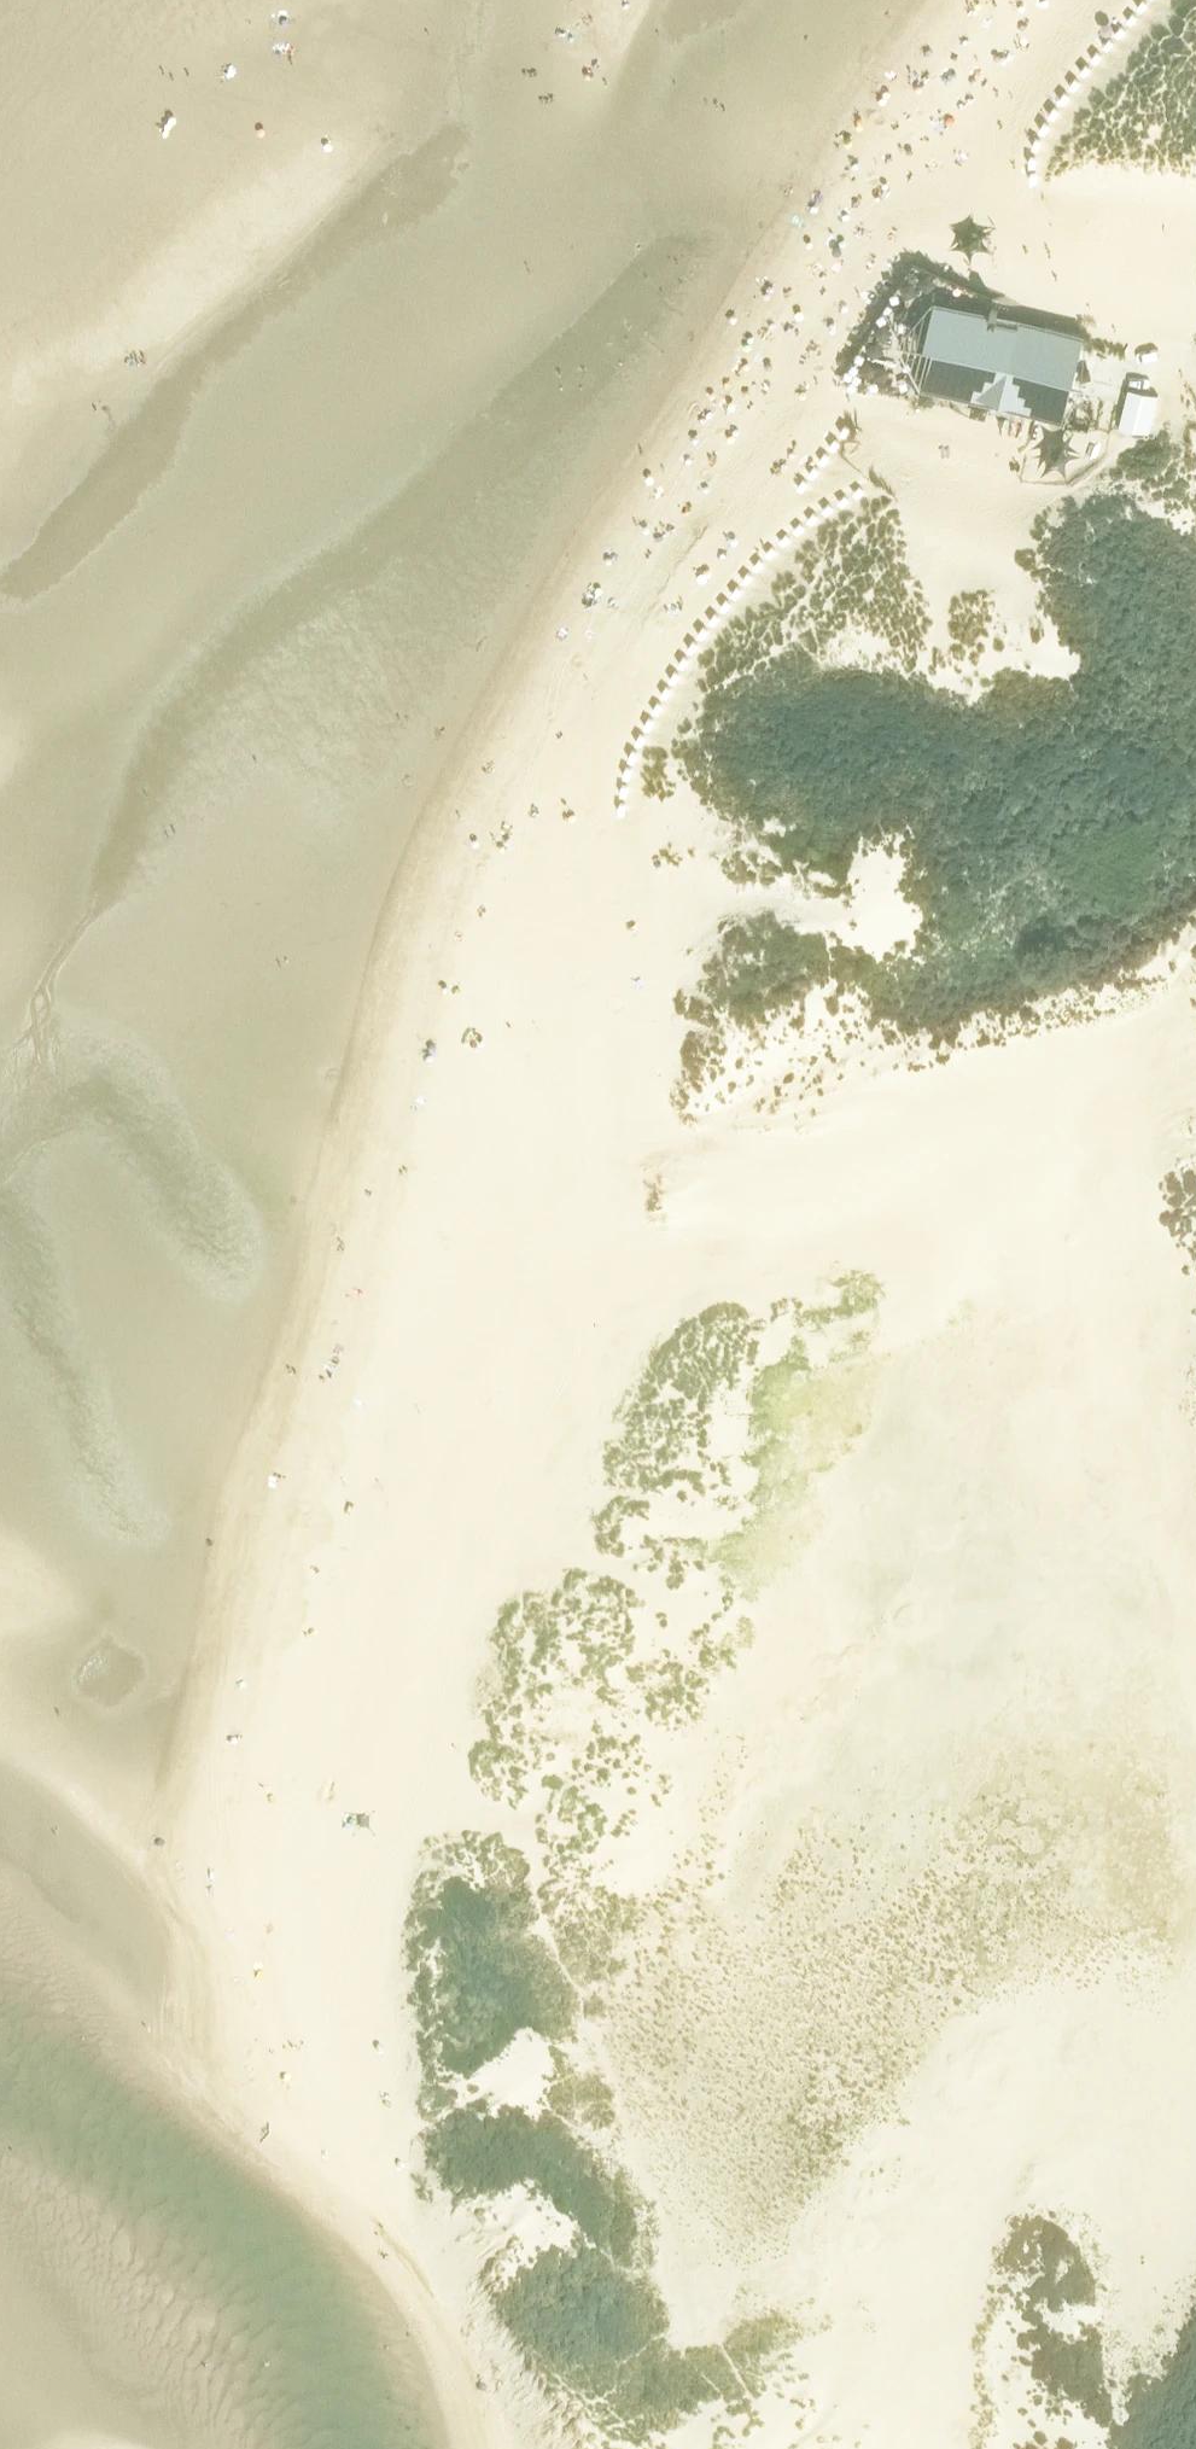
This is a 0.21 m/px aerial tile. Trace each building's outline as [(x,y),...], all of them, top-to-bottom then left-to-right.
[(935,297),(924,338),(934,340),(924,379),(1034,407),(1062,414),(1082,333),(1019,316),(1017,322),(995,318),(998,307),(990,305),(989,311),(935,297)] [(1123,410),(1119,423),(1147,430),(1157,392),(1143,388),(1135,386),(1129,385),(1127,394),(1123,410)] [(1034,507),(1064,457),(1051,449),(1021,499),(1034,507)]
